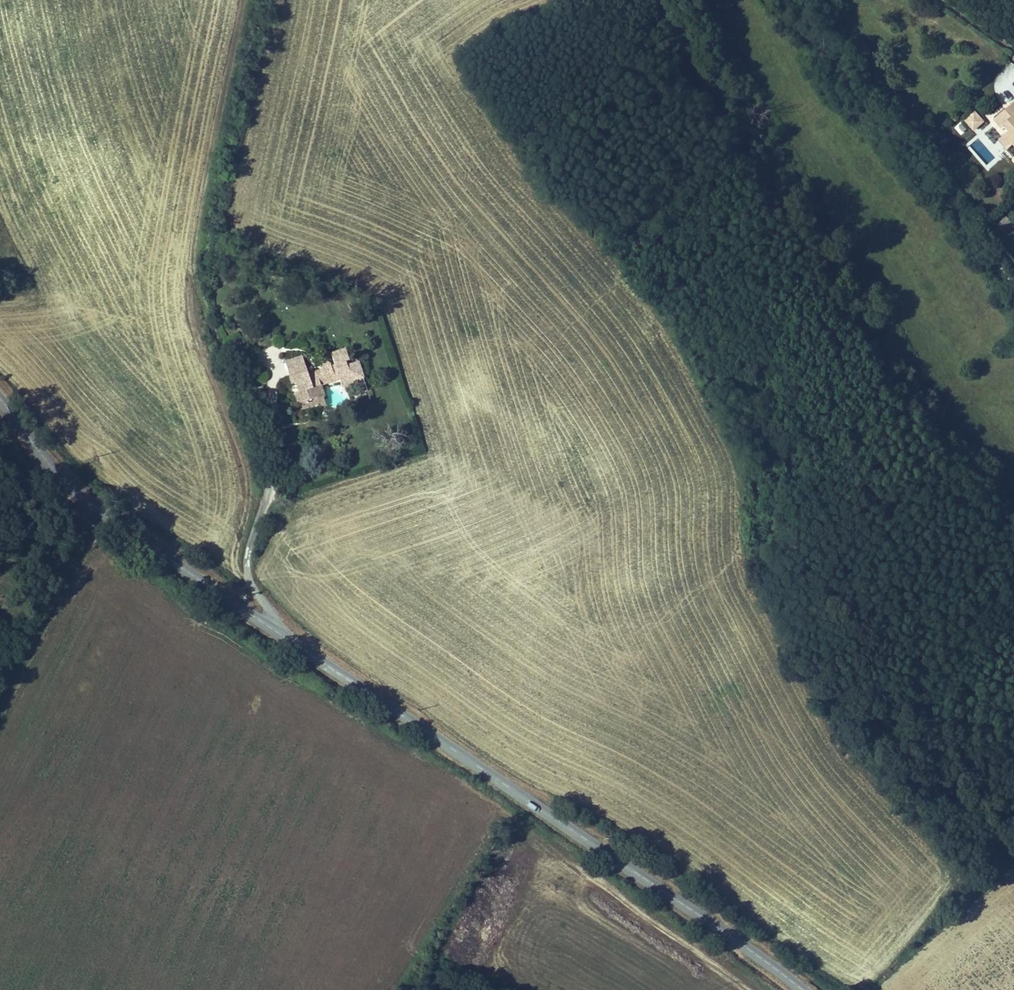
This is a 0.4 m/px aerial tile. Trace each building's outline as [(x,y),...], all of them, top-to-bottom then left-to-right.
[(1000,126),(1003,123),(1009,129),(1004,133),(1011,142),(1013,145),(1013,100),(1009,104),(1013,108),(1008,112),(1005,108),(993,118),(1000,126)] [(1013,108),(1009,104),(1005,108),(1008,112),(1013,108)] [(974,131),(985,121),(976,110),(964,120),(974,131)] [(1011,142),(1004,133),(998,138),(1005,147),(1011,142)] [(317,366),(309,369),(305,351),(285,356),(291,378),(297,377),(300,386),(294,388),(299,405),(317,400),(316,394),(323,392),(320,381),(341,375),(343,383),(355,380),(354,377),(365,374),(361,358),(353,361),(348,344),(333,348),(338,365),(332,367),(332,364),(331,363),(331,361),(330,360),(328,359),(327,358),(325,358),(324,359),(323,360),(322,361),(321,362),(321,364),(321,366),(322,370),(319,371),(317,366)]
